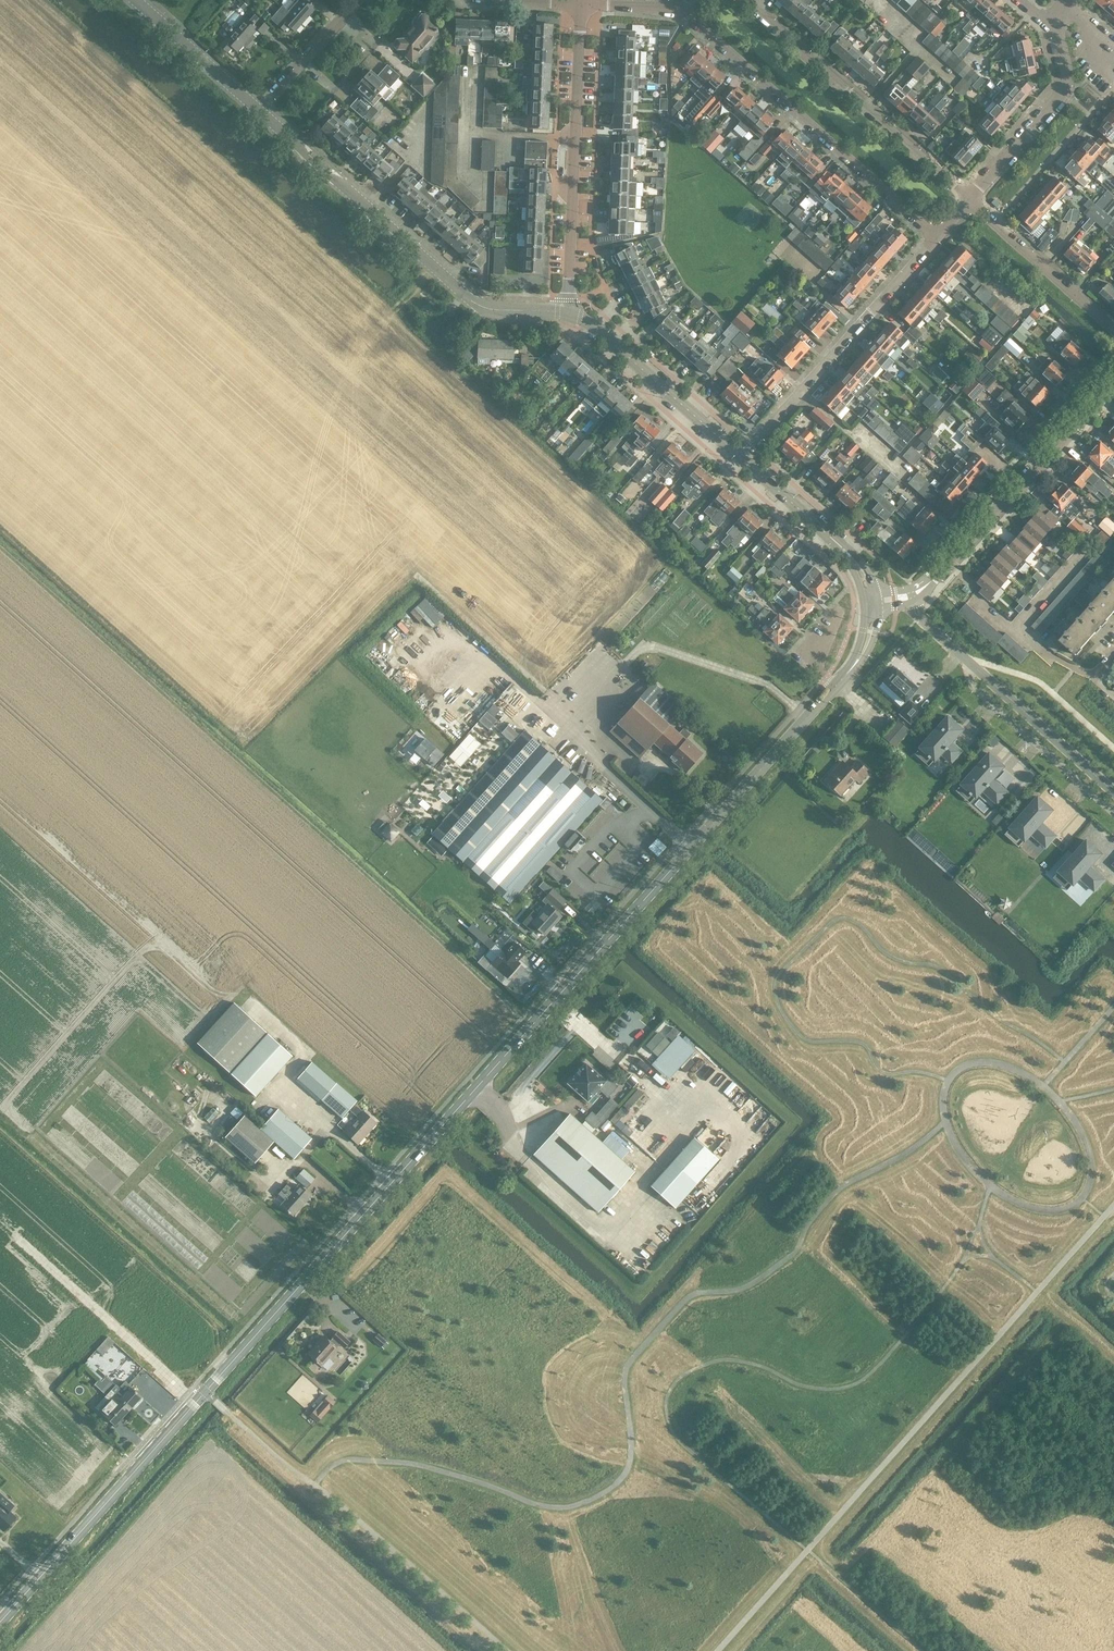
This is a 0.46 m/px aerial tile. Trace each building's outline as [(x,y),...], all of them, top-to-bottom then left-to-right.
[(316,0),(301,0),(289,12),(282,6),(271,19),(284,31),(289,26),(295,31),(315,9),(311,5),(316,0)] [(795,0),(776,0),(775,0),(787,10),(795,0)] [(787,10),(797,20),(809,7),(803,1),(802,3),(798,0),(795,0),(787,10)] [(826,10),(831,4),(826,0),(821,6),(826,10)] [(896,5),(901,9),(910,0),(901,0),(896,5)] [(901,9),(906,14),(918,0),(917,0),(910,0),(901,9)] [(918,0),(906,14),(911,18),(923,5),(918,0)] [(961,0),(957,4),(967,13),(979,0),(960,0),(961,0)] [(992,6),(985,0),(979,0),(967,13),(965,15),(975,24),(992,6)] [(1105,9),(1113,0),(1095,0),(1105,9)] [(1105,9),(1113,17),(1113,0),(1105,9)] [(242,1),(237,7),(243,11),(247,6),(242,1)] [(826,10),(827,11),(830,14),(835,8),(831,4),(826,10)] [(923,5),(911,18),(915,22),(927,9),(923,5)] [(985,33),(991,27),(1002,15),(992,6),(975,24),(985,33)] [(809,7),(797,20),(808,29),(818,18),(813,13),(815,12),(809,7)] [(927,9),(915,22),(920,26),(932,13),(927,9)] [(243,16),(245,18),(236,28),(234,26),(233,28),(230,25),(226,30),(230,34),(220,46),(228,53),(232,48),(238,52),(244,45),(246,48),(255,38),(252,36),(257,30),(263,35),(269,28),(264,24),(248,11),(243,16)] [(267,12),(262,18),(266,22),(271,15),(267,12)] [(433,20),(424,13),(420,13),(413,21),(414,24),(400,40),(396,40),(397,50),(406,49),(407,58),(410,57),(415,62),(425,50),(429,50),(434,44),(434,40),(438,35),(437,27),(433,23),(433,20)] [(932,13),(920,26),(925,30),(937,17),(932,13)] [(1012,24),(1002,15),(991,27),(1001,36),(1012,24)] [(937,17),(925,30),(929,34),(930,33),(930,34),(934,30),(941,21),(937,17)] [(818,18),(808,29),(819,39),(825,33),(829,37),(838,26),(833,21),(830,25),(825,21),(823,22),(818,18)] [(493,20),(489,20),(488,21),(488,23),(482,23),(482,40),(481,44),(494,45),(495,41),(495,23),(495,21),(493,20)] [(455,39),(469,40),(469,22),(456,21),(455,39)] [(482,23),(469,22),(469,40),(482,40),(482,23)] [(509,24),(495,23),(495,41),(507,41),(507,45),(513,45),(514,25),(509,25),(509,24)] [(535,24),(534,37),(552,38),(552,25),(535,24)] [(840,28),(830,38),(836,42),(830,49),(841,59),(851,47),(846,42),(847,41),(842,36),(845,32),(840,28)] [(859,39),(865,32),(861,28),(859,30),(858,29),(854,35),(859,39)] [(940,36),(934,30),(930,34),(935,38),(937,39),(940,36)] [(619,31),(618,38),(617,51),(634,52),(635,39),(635,32),(619,31)] [(859,39),(863,43),(867,37),(868,35),(865,32),(859,39)] [(922,42),(927,47),(935,38),(930,34),(930,33),(929,34),(922,42)] [(552,38),(534,37),(533,51),(551,51),(552,38)] [(1013,44),(1017,59),(1017,61),(1033,57),(1029,41),(1028,37),(1022,39),(1023,42),(1013,44)] [(935,38),(927,47),(931,51),(939,42),(937,39),(935,38)] [(880,58),(885,53),(884,52),(887,49),(888,49),(890,46),(885,42),(875,54),(880,58)] [(939,42),(931,51),(935,55),(943,45),(939,42)] [(948,50),(943,45),(935,55),(940,59),(948,50)] [(851,47),(841,59),(852,68),(864,55),(858,50),(856,52),(851,47)] [(954,55),(948,50),(940,59),(949,67),(957,58),(954,55)] [(551,51),(533,51),(533,64),(551,64),(551,51)] [(641,52),(634,52),(617,51),(616,64),(634,65),(640,65),(641,52)] [(686,73),(687,71),(694,77),(707,62),(697,54),(694,58),(688,53),(677,65),(686,73)] [(880,58),(884,62),(889,57),(885,53),(880,58)] [(467,54),(465,62),(473,64),(475,56),(467,54)] [(864,55),(852,68),(863,78),(873,66),(872,66),(875,63),(870,59),(869,60),(864,55)] [(904,70),(913,79),(908,84),(913,88),(918,83),(930,69),(916,56),(904,70)] [(1035,67),(1033,57),(1017,61),(1017,59),(1012,60),(1011,61),(1010,62),(1009,63),(1008,65),(1009,71),(1012,72),(1013,77),(1019,76),(1019,78),(1036,74),(1035,71),(1034,67),(1035,67)] [(957,58),(949,67),(954,71),(962,62),(958,59),(957,58)] [(707,62),(694,77),(700,82),(701,80),(704,83),(716,70),(707,62)] [(962,62),(954,71),(958,75),(966,66),(962,62)] [(551,64),(533,64),(532,77),(550,78),(551,64)] [(634,65),(616,64),(616,77),(638,78),(640,78),(640,65),(634,65)] [(390,87),(400,76),(387,65),(377,76),(371,70),(362,80),(381,97),(387,101),(393,94),(393,91),(390,87)] [(873,66),(863,78),(874,88),(884,76),(883,76),(885,74),(879,69),(878,71),(873,66)] [(966,66),(958,75),(963,79),(970,70),(966,66)] [(716,70),(704,83),(699,89),(708,97),(707,99),(706,97),(703,100),(705,101),(689,119),(690,120),(687,122),(688,122),(682,127),(687,131),(695,123),(695,124),(718,98),(713,94),(722,84),(721,83),(725,79),(716,70)] [(970,70),(963,79),(967,83),(975,74),(970,70)] [(975,74),(967,83),(972,87),(980,78),(975,74)] [(412,86),(423,96),(434,85),(423,75),(412,86)] [(446,93),(446,89),(447,83),(447,77),(434,90),(434,91),(434,101),(441,93),(446,93)] [(550,78),(532,77),(532,90),(549,91),(550,78)] [(638,78),(616,77),(615,90),(633,91),(637,91),(638,78)] [(980,78),(972,87),(976,90),(984,82),(980,78)] [(967,83),(963,79),(958,83),(968,92),(972,87),(967,83)] [(373,106),(381,97),(362,80),(353,90),(360,96),(350,107),(362,118),(364,116),(370,120),(378,111),(373,106)] [(918,83),(913,88),(918,92),(922,87),(918,83)] [(968,92),(958,83),(954,88),(963,97),(968,92)] [(1017,83),(1006,95),(1018,107),(1027,96),(1032,90),(1025,84),(1024,85),(1021,83),(1019,85),(1017,83)] [(885,98),(896,108),(911,90),(906,86),(902,90),(897,85),(895,86),(885,98)] [(697,91),(692,87),(687,93),(692,97),(697,91)] [(506,89),(497,88),(497,93),(497,99),(503,99),(503,94),(506,94),(506,89)] [(732,92),(723,101),(721,104),(716,100),(705,113),(710,118),(722,105),(724,107),(726,106),(732,111),(733,109),(734,110),(746,97),(736,88),(732,93),(732,92)] [(549,91),(532,90),(526,90),(525,103),(527,103),(531,103),(549,104),(549,91)] [(633,91),(615,90),(615,103),(632,104),(633,91)] [(917,106),(915,104),(917,103),(914,100),(917,95),(911,90),(896,108),(906,117),(917,106)] [(1018,107),(1006,95),(1000,90),(991,100),(997,105),(1009,116),(1018,107)] [(446,102),(446,96),(446,93),(441,93),(434,101),(433,109),(438,104),(446,105),(446,102)] [(935,107),(943,98),(938,94),(930,103),(935,107)] [(746,97),(734,110),(737,113),(735,114),(741,120),(740,121),(740,122),(755,105),(746,97)] [(944,106),(947,102),(943,98),(935,107),(939,111),(944,106)] [(549,104),(531,103),(527,103),(526,116),(530,116),(548,117),(549,104)] [(632,104),(615,103),(614,116),(631,117),(632,104)] [(446,114),(446,108),(446,105),(438,104),(433,109),(433,115),(445,116),(446,114)] [(504,114),(502,114),(503,105),(497,105),(484,104),(483,115),(504,116),(504,114)] [(755,105),(740,122),(749,130),(764,113),(755,105)] [(997,105),(988,115),(1000,126),(1009,116),(997,105)] [(917,106),(906,117),(917,127),(928,115),(917,106)] [(928,115),(917,127),(928,137),(945,118),(937,112),(931,119),(928,115)] [(764,113),(749,130),(760,139),(758,141),(751,141),(738,155),(746,162),(767,138),(764,135),(771,127),(770,126),(774,122),(771,119),(772,118),(772,116),(768,113),(766,113),(765,114),(764,113)] [(331,139),(343,125),(348,120),(343,115),(338,120),(333,116),(321,130),(331,139)] [(956,115),(952,119),(960,126),(964,121),(956,115)] [(991,137),(1000,126),(988,115),(979,126),(991,137)] [(548,117),(530,116),(530,129),(548,130),(548,117)] [(631,117),(614,116),(614,129),(622,130),(622,136),(636,137),(636,130),(631,130),(631,117)] [(719,124),(720,124),(718,128),(721,131),(724,128),(725,128),(731,121),(726,117),(719,124)] [(1106,119),(1106,120),(1107,121),(1099,131),(1113,144),(1113,143),(1113,126),(1106,119)] [(483,121),(483,128),(501,129),(502,122),(483,121)] [(341,148),(353,134),(358,129),(353,124),(348,129),(343,125),(331,139),(334,142),(332,144),(337,149),(340,147),(341,148)] [(703,146),(712,153),(724,136),(715,130),(703,146)] [(741,131),(737,136),(736,138),(740,141),(741,140),(742,140),(746,135),(741,131)] [(780,135),(776,139),(772,136),(756,154),(749,161),(746,165),(750,169),(754,165),(754,166),(761,158),(761,159),(764,156),(764,157),(771,150),(779,157),(782,153),(783,153),(794,140),(785,132),(781,136),(780,135)] [(966,141),(961,147),(972,157),(982,146),(971,136),(970,136),(966,132),(962,137),(966,141)] [(351,157),(363,143),(367,138),(362,134),(359,138),(353,134),(341,148),(351,157)] [(636,137),(622,136),(622,143),(613,143),(612,156),(630,157),(637,157),(638,144),(645,144),(645,137),(636,137)] [(804,148),(794,140),(783,153),(786,156),(784,158),(790,163),(804,148)] [(1092,140),(1083,150),(1095,160),(1100,155),(1102,158),(1107,153),(1092,140)] [(495,142),(482,141),(481,171),(483,171),(494,172),(494,171),(495,142)] [(547,143),(547,142),(526,141),(525,168),(528,168),(546,169),(547,143)] [(363,143),(351,157),(361,165),(373,151),(363,143)] [(963,168),(972,157),(961,147),(956,153),(951,149),(951,148),(948,145),(943,150),(947,153),(952,157),(952,158),(963,168)] [(712,155),(718,160),(723,154),(717,148),(712,155)] [(795,177),(801,170),(813,156),(804,148),(790,163),(786,169),(795,177)] [(1095,160),(1083,150),(1081,149),(1073,158),(1086,170),(1090,166),(1092,167),(1096,162),(1095,160)] [(373,151),(361,165),(371,174),(383,160),(373,151)] [(630,157),(612,156),(611,169),(629,170),(630,157)] [(813,156),(801,170),(802,170),(800,172),(806,177),(805,178),(803,180),(808,184),(810,182),(809,182),(812,179),(820,170),(819,169),(822,165),(813,156)] [(1086,170),(1073,158),(1072,159),(1073,161),(1065,170),(1085,188),(1089,183),(1084,179),(1081,176),(1086,170)] [(383,160),(371,174),(381,183),(387,176),(390,179),(401,167),(393,160),(389,165),(383,160)] [(443,168),(444,163),(431,163),(431,169),(443,175),(443,168)] [(517,181),(518,168),(509,167),(509,181),(517,181)] [(457,174),(457,168),(443,168),(443,175),(443,179),(457,174)] [(528,182),(546,182),(546,169),(528,168),(528,182)] [(443,179),(443,175),(431,169),(431,175),(443,181),(443,179)] [(629,170),(611,169),(611,182),(628,183),(629,170)] [(445,185),(459,179),(457,175),(457,174),(443,179),(443,181),(443,183),(445,185)] [(443,181),(431,175),(431,182),(446,189),(447,187),(445,185),(443,183),(443,181)] [(824,176),(811,191),(815,195),(814,196),(815,197),(824,205),(828,201),(843,184),(834,175),(830,180),(829,179),(828,179),(824,176)] [(409,183),(401,176),(395,183),(398,185),(391,193),(401,202),(414,188),(418,183),(413,179),(409,183)] [(1056,178),(1047,188),(1059,199),(1061,200),(1069,191),(1067,190),(1068,189),(1056,178)] [(453,193),(463,184),(459,180),(459,179),(445,185),(447,187),(453,193)] [(1113,194),(1113,193),(1113,185),(1107,179),(1101,185),(1112,195),(1113,194)] [(527,195),(545,196),(546,182),(528,182),(527,195)] [(628,183),(611,182),(610,195),(628,196),(628,183)] [(467,188),(463,184),(453,193),(458,197),(467,188)] [(754,190),(759,195),(765,189),(760,184),(754,190)] [(837,209),(853,192),(843,184),(828,201),(837,209)] [(414,188),(401,202),(411,211),(424,197),(428,192),(423,187),(419,192),(414,188)] [(462,202),(471,192),(467,188),(458,197),(462,202)] [(1059,199),(1047,188),(1038,198),(1051,209),(1051,208),(1052,209),(1056,204),(1055,203),(1059,199)] [(466,206),(475,196),(471,192),(462,202),(466,206)] [(773,197),(766,192),(761,198),(767,204),(773,197)] [(846,217),(862,200),(853,192),(837,209),(846,217)] [(545,201),(545,196),(527,195),(526,208),(544,209),(545,201)] [(628,196),(610,195),(610,208),(635,209),(627,209),(628,196)] [(471,211),(480,201),(475,196),(466,206),(471,211)] [(1101,210),(1094,204),(1091,202),(1087,206),(1090,209),(1086,214),(1090,218),(1095,222),(1104,230),(1113,238),(1113,196),(1109,201),(1110,201),(1101,210)] [(424,197),(411,211),(421,220),(434,206),(437,201),(433,197),(429,202),(424,197)] [(800,203),(805,208),(811,201),(806,197),(800,203)] [(1051,209),(1038,198),(1029,207),(1042,219),(1046,214),(1047,215),(1051,210),(1050,209),(1051,209)] [(785,217),(793,208),(786,202),(783,205),(776,199),(771,204),(785,217)] [(871,208),(862,200),(846,217),(845,218),(856,228),(869,214),(868,212),(871,208)] [(434,206),(421,220),(431,228),(444,215),(448,209),(443,205),(438,210),(434,206)] [(1045,221),(1042,219),(1029,207),(1020,217),(1025,221),(1021,225),(1032,235),(1045,221)] [(544,209),(526,208),(526,221),(544,222),(544,216),(544,209)] [(635,209),(610,208),(609,221),(634,222),(635,222),(635,209)] [(1077,223),(1079,210),(1073,209),(1070,222),(1077,223)] [(883,219),(878,214),(869,225),(873,230),(877,233),(880,229),(877,226),(883,219)] [(444,215),(431,228),(441,237),(454,223),(457,220),(453,216),(450,220),(444,215)] [(454,223),(441,237),(451,246),(464,232),(475,220),(470,216),(459,228),(454,223)] [(794,225),(801,227),(803,219),(793,217),(791,223),(795,224),(794,225)] [(1090,218),(1082,228),(1087,232),(1095,222),(1090,218)] [(543,231),(544,222),(526,221),(525,234),(543,235),(543,231)] [(634,222),(609,221),(608,235),(610,235),(612,243),(633,238),(632,235),(634,234),(634,222)] [(1046,240),(1051,244),(1059,235),(1065,236),(1068,224),(1062,222),(1059,235),(1054,230),(1046,239),(1046,240)] [(810,237),(817,231),(811,224),(804,230),(810,237)] [(873,230),(869,225),(865,229),(870,234),(873,230)] [(887,230),(882,237),(897,251),(898,250),(899,252),(901,252),(905,247),(905,246),(903,244),(907,240),(891,225),(887,230)] [(504,227),(495,227),(495,239),(504,239),(504,227)] [(787,238),(792,242),(800,233),(795,229),(787,238)] [(850,244),(858,235),(852,230),(844,239),(850,244)] [(487,234),(484,231),(478,237),(482,240),(487,234)] [(464,232),(451,246),(461,255),(474,241),(478,236),(473,232),(469,237),(464,232)] [(800,233),(792,242),(797,246),(805,237),(800,233)] [(821,245),(827,240),(820,233),(814,238),(821,245)] [(543,245),(543,235),(525,234),(525,247),(543,248),(543,245)] [(805,237),(797,246),(802,251),(810,242),(805,237)] [(897,251),(882,237),(881,237),(885,241),(882,244),(880,242),(875,248),(889,260),(897,251)] [(1045,238),(1038,247),(1044,253),(1051,244),(1046,240),(1046,239),(1045,238)] [(851,244),(857,249),(861,244),(855,240),(851,244)] [(471,264),(473,263),(480,269),(486,262),(486,253),(474,241),(461,255),(471,264)] [(662,246),(659,241),(652,245),(654,250),(662,246)] [(810,242),(802,251),(807,255),(815,246),(810,242)] [(1073,260),(1076,264),(1089,249),(1086,252),(1076,243),(1066,254),(1066,255),(1065,256),(1071,262),(1073,260)] [(851,244),(848,248),(853,253),(857,249),(851,244)] [(662,246),(654,250),(657,255),(664,251),(662,246)] [(815,246),(807,255),(811,259),(819,250),(815,246)] [(959,246),(950,256),(967,271),(976,261),(959,246)] [(542,260),(543,248),(525,247),(524,260),(542,261),(542,260)] [(615,255),(621,267),(637,259),(631,247),(615,255)] [(889,260),(875,248),(874,247),(866,257),(880,270),(889,260)] [(505,249),(494,249),(494,258),(505,259),(505,249)] [(1089,249),(1076,264),(1080,267),(1078,268),(1084,274),(1086,273),(1097,261),(1090,255),(1093,252),(1089,249)] [(824,254),(819,250),(811,259),(816,263),(824,254)] [(824,254),(816,263),(820,267),(828,258),(824,254)] [(967,271),(950,256),(941,266),(954,276),(958,272),(963,276),(967,271)] [(868,260),(860,269),(872,279),(880,270),(866,257),(865,257),(868,260)] [(493,274),(504,275),(505,259),(494,258),(493,274)] [(828,258),(820,267),(826,272),(833,263),(828,258)] [(637,259),(621,267),(627,279),(642,270),(646,268),(645,265),(641,267),(637,259)] [(834,263),(840,268),(844,264),(838,259),(834,263)] [(542,275),(542,261),(524,260),(524,274),(542,275)] [(830,267),(831,268),(836,272),(840,268),(834,263),(830,267)] [(674,269),(671,264),(664,268),(667,273),(674,269)] [(954,276),(941,266),(933,275),(945,286),(951,292),(956,287),(950,282),(954,277),(953,277),(954,276)] [(853,273),(855,275),(852,278),(848,275),(863,289),(872,279),(860,269),(858,267),(853,273)] [(674,269),(667,273),(670,278),(677,274),(674,269)] [(642,270),(627,279),(633,290),(648,282),(642,270)] [(863,289),(848,275),(839,285),(843,288),(854,299),(863,289)] [(945,286),(933,275),(924,285),(938,297),(942,293),(940,292),(941,291),(941,292),(945,288),(944,287),(945,286)] [(974,285),(978,281),(971,275),(968,279),(974,285)] [(817,283),(822,288),(826,283),(821,278),(817,283)] [(654,279),(648,282),(633,290),(638,302),(660,291),(654,279)] [(677,290),(683,286),(681,281),(674,284),(677,290)] [(974,292),(981,284),(978,281),(974,285),(970,289),(974,292)] [(1113,309),(1113,288),(1109,283),(1099,295),(1113,309)] [(938,297),(924,285),(916,295),(930,307),(933,304),(931,302),(936,296),(938,298),(938,297)] [(974,295),(1011,328),(1020,318),(983,285),(974,295)] [(843,288),(838,294),(834,290),(830,294),(834,298),(846,308),(854,299),(843,288)] [(964,296),(958,290),(954,294),(961,300),(964,296)] [(666,302),(663,297),(660,291),(638,302),(644,314),(649,311),(653,318),(669,307),(666,302)] [(961,300),(954,294),(952,297),(959,303),(961,300)] [(930,307),(916,295),(907,304),(924,319),(932,310),(930,308),(930,307)] [(694,307),(700,301),(695,297),(690,303),(694,307)] [(822,305),(816,311),(807,303),(803,300),(800,304),(804,307),(808,311),(813,315),(827,328),(836,318),(822,305)] [(709,309),(700,301),(694,307),(699,310),(702,307),(707,312),(709,309)] [(924,319),(907,304),(898,314),(910,325),(910,326),(911,327),(907,331),(917,339),(922,334),(915,328),(924,319)] [(669,307),(653,318),(653,319),(660,325),(655,330),(665,339),(681,322),(681,321),(672,313),(672,312),(669,307)] [(804,316),(808,311),(804,307),(800,312),(804,316)] [(940,310),(937,313),(937,314),(944,319),(947,316),(940,310)] [(730,323),(731,324),(745,336),(755,324),(741,311),(730,323)] [(713,324),(719,317),(715,314),(709,320),(713,324)] [(944,319),(937,314),(933,318),(939,324),(944,319)] [(1031,332),(1028,329),(1035,320),(1029,314),(1013,334),(1023,342),(1031,332)] [(818,338),(827,328),(813,315),(804,325),(818,338)] [(1010,328),(996,315),(989,323),(1004,336),(1010,328)] [(729,326),(719,317),(713,324),(719,328),(720,328),(725,332),(729,326)] [(681,322),(665,339),(675,348),(687,335),(687,334),(690,330),(681,322)] [(891,322),(882,333),(900,349),(904,344),(899,339),(902,336),(901,335),(903,333),(891,322)] [(795,336),(790,341),(783,335),(783,334),(777,328),(775,328),(774,330),(774,331),(772,333),(799,358),(808,348),(804,344),(809,339),(795,326),(790,332),(795,336)] [(907,331),(903,336),(913,344),(917,339),(907,331)] [(995,345),(1001,338),(994,331),(987,338),(995,345)] [(1073,339),(1064,331),(1055,341),(1079,361),(1082,357),(1081,357),(1084,354),(1070,342),(1073,339)] [(739,349),(747,340),(739,332),(731,342),(739,349)] [(799,358),(772,333),(772,334),(768,339),(775,345),(775,346),(779,349),(780,349),(782,351),(777,356),(790,368),(799,358)] [(900,349),(882,333),(873,342),(890,357),(898,348),(900,349)] [(687,335),(675,348),(685,357),(696,343),(687,335)] [(696,343),(685,357),(694,365),(711,347),(701,338),(696,343)] [(993,347),(983,339),(979,343),(989,352),(993,347)] [(1022,351),(1009,339),(1003,345),(1016,357),(1022,351)] [(479,340),(478,357),(513,359),(514,342),(479,340)] [(1079,361),(1055,341),(1050,347),(1072,367),(1074,365),(1075,365),(1079,361)] [(728,359),(738,349),(730,342),(721,352),(728,359)] [(890,357),(873,342),(865,352),(880,365),(883,361),(881,359),(885,355),(884,354),(885,353),(889,357),(890,357)] [(573,352),(562,343),(550,357),(551,357),(549,359),(553,363),(555,361),(561,366),(573,352)] [(711,347),(694,365),(704,374),(706,372),(712,377),(718,370),(723,364),(727,359),(721,354),(718,359),(716,361),(712,357),(716,352),(711,347)] [(915,355),(913,353),(907,348),(903,352),(910,357),(912,359),(915,355)] [(583,361),(573,352),(561,366),(566,371),(565,373),(569,377),(583,361)] [(880,365),(865,352),(856,362),(872,376),(873,376),(881,368),(880,368),(881,367),(879,366),(880,365)] [(910,357),(903,352),(899,356),(906,362),(910,357)] [(918,365),(910,358),(906,362),(914,369),(918,365)] [(1052,361),(1051,362),(1047,358),(1042,363),(1062,381),(1065,377),(1064,376),(1067,374),(1052,361)] [(728,359),(723,364),(718,370),(728,380),(738,369),(728,359)] [(757,359),(753,363),(778,384),(781,380),(780,379),(783,376),(771,365),(768,368),(757,359)] [(593,370),(583,361),(569,377),(573,381),(574,378),(581,384),(593,370)] [(872,376),(856,362),(847,371),(862,385),(864,386),(872,376)] [(778,384),(753,363),(748,369),(754,374),(754,375),(758,379),(757,380),(770,391),(773,388),(774,388),(778,384)] [(1062,381),(1042,363),(1038,368),(1042,372),(1041,374),(1055,386),(1057,384),(1058,385),(1062,381)] [(886,371),(892,377),(896,373),(889,367),(886,371)] [(603,379),(593,370),(581,384),(579,386),(589,395),(603,379)] [(988,370),(979,380),(987,388),(997,377),(988,370)] [(862,385),(847,371),(839,381),(854,394),(862,385)] [(886,371),(882,376),(888,381),(892,377),(886,371)] [(721,395),(732,405),(753,382),(744,374),(738,381),(746,388),(744,389),(741,386),(739,388),(733,382),(721,395)] [(1024,375),(1020,380),(1043,400),(1049,393),(1037,382),(1034,385),(1024,375)] [(613,388),(603,379),(589,395),(593,398),(594,396),(600,402),(613,388)] [(962,391),(973,401),(984,389),(972,379),(962,391)] [(1043,400),(1020,380),(1013,387),(1036,408),(1043,400)] [(854,394),(839,381),(830,391),(845,404),(854,394)] [(1029,416),(1008,398),(1012,392),(999,381),(994,386),(1007,398),(1005,400),(1001,405),(1022,423),(1029,416)] [(753,382),(732,405),(743,415),(744,414),(748,418),(754,412),(750,408),(755,402),(749,397),(750,395),(751,392),(757,385),(753,382)] [(868,391),(875,397),(878,392),(872,387),(868,391)] [(623,397),(613,388),(600,402),(610,410),(608,412),(608,413),(623,397)] [(845,404),(830,391),(821,401),(838,416),(846,406),(845,404)] [(868,391),(865,395),(871,401),(875,397),(868,391)] [(935,413),(944,403),(931,391),(922,401),(935,413)] [(633,406),(623,397),(608,413),(618,422),(620,419),(621,420),(633,406)] [(1022,423),(1001,405),(997,409),(1002,413),(1000,416),(1016,431),(1022,423)] [(818,424),(825,416),(815,407),(808,415),(818,424)] [(857,417),(861,412),(855,407),(851,411),(857,417)] [(857,417),(861,419),(868,411),(865,408),(861,412),(857,417)] [(871,411),(862,421),(867,425),(876,415),(871,411)] [(998,450),(1007,440),(994,429),(992,428),(997,422),(987,414),(983,419),(990,426),(986,430),(990,434),(985,439),(998,450)] [(635,433),(625,443),(621,448),(626,451),(651,423),(642,415),(630,429),(635,433)] [(876,415),(867,425),(872,430),(881,420),(876,415)] [(827,432),(833,424),(834,424),(825,416),(818,424),(827,432)] [(881,420),(872,430),(877,434),(886,424),(881,420)] [(659,431),(651,423),(626,451),(620,458),(627,464),(636,453),(633,451),(637,447),(641,451),(659,431)] [(891,429),(886,424),(877,434),(883,439),(891,429)] [(970,449),(961,459),(977,473),(986,463),(975,453),(973,452),(983,441),(966,426),(960,433),(964,436),(960,441),(970,449)] [(932,447),(940,438),(927,427),(913,443),(917,446),(923,440),(932,447)] [(891,429),(883,439),(888,444),(896,434),(891,429)] [(779,449),(788,456),(809,433),(806,430),(796,440),(791,436),(779,449)] [(809,433),(788,456),(797,464),(808,451),(803,446),(813,436),(809,433)] [(896,434),(888,444),(893,448),(902,439),(896,434)] [(621,440),(615,435),(602,450),(608,456),(621,440)] [(570,455),(576,460),(593,442),(587,437),(570,455)] [(907,444),(902,439),(893,448),(899,453),(907,444)] [(1094,449),(1113,467),(1113,459),(1111,456),(1113,453),(1101,441),(1094,449)] [(858,446),(853,442),(846,450),(851,454),(858,446)] [(665,460),(655,470),(652,473),(657,477),(660,474),(680,451),(673,444),(661,457),(665,460)] [(830,451),(825,447),(817,456),(821,460),(830,451)] [(911,447),(902,457),(907,461),(916,452),(911,447)] [(1094,449),(1087,456),(1111,477),(1113,473),(1113,467),(1094,449)] [(688,457),(680,451),(660,474),(663,477),(668,471),(672,475),(688,457)] [(916,452),(907,461),(913,466),(921,456),(916,452)] [(813,477),(820,483),(844,457),(840,453),(834,459),(838,463),(834,468),(826,461),(813,477)] [(956,454),(952,458),(956,461),(951,467),(968,483),(977,473),(961,459),(956,454)] [(861,464),(869,471),(876,463),(868,456),(861,464)] [(844,457),(820,483),(828,490),(842,475),(838,471),(842,466),(843,466),(848,460),(844,457)] [(653,467),(647,462),(632,479),(638,484),(653,467)] [(951,467),(944,462),(941,466),(947,471),(951,467)] [(1082,463),(1076,470),(1099,491),(1103,487),(1093,478),(1095,474),(1082,463)] [(866,476),(842,503),(850,510),(861,497),(858,494),(867,484),(870,484),(877,476),(883,481),(887,477),(889,474),(883,469),(877,464),(866,476)] [(699,466),(688,479),(682,485),(686,489),(682,493),(686,496),(706,473),(699,466)] [(943,479),(959,493),(960,493),(962,494),(964,493),(965,491),(966,489),(966,487),(965,487),(968,483),(951,467),(947,471),(949,473),(943,479)] [(1099,491),(1076,470),(1069,477),(1082,489),(1085,486),(1096,495),(1099,491)] [(834,496),(842,503),(866,476),(862,472),(859,476),(849,487),(845,484),(834,496)] [(714,480),(706,473),(686,496),(690,500),(699,490),(703,493),(714,480)] [(917,473),(913,478),(921,486),(926,481),(917,473)] [(893,482),(887,477),(883,482),(889,488),(893,482)] [(913,478),(908,483),(917,491),(921,486),(913,478)] [(935,489),(926,481),(921,486),(917,491),(929,502),(938,492),(939,493),(950,503),(959,493),(943,479),(935,489)] [(930,527),(899,500),(896,504),(896,505),(894,507),(886,500),(890,496),(887,494),(891,491),(880,481),(874,488),(875,489),(869,496),(878,503),(872,509),(885,521),(894,510),(923,536),(930,527)] [(662,484),(649,500),(655,505),(668,490),(662,484)] [(1057,491),(1081,512),(1083,514),(1089,507),(1063,484),(1057,491)] [(716,505),(707,515),(703,511),(688,526),(697,534),(711,518),(711,519),(732,496),(724,489),(713,502),(716,505)] [(656,506),(662,511),(675,496),(669,490),(656,506)] [(1081,512),(1057,491),(1056,492),(1049,500),(1055,506),(1051,511),(1060,519),(1063,515),(1063,513),(1070,518),(1074,513),(1077,516),(1081,512)] [(732,496),(711,519),(698,533),(702,537),(716,523),(725,512),(728,515),(740,503),(732,496)] [(909,499),(905,503),(900,499),(899,500),(930,527),(931,526),(937,518),(924,507),(921,510),(909,499)] [(678,504),(671,512),(676,516),(680,511),(678,510),(681,506),(678,504)] [(691,515),(684,509),(669,526),(676,532),(691,515)] [(1040,511),(1033,519),(1047,532),(1050,528),(1051,529),(1060,519),(1051,511),(1050,510),(1046,515),(1040,509),(1039,509),(1040,511)] [(739,525),(730,535),(728,534),(721,543),(727,548),(755,516),(751,512),(750,513),(747,510),(735,523),(739,525)] [(755,516),(727,548),(734,540),(738,543),(747,533),(751,536),(762,523),(758,520),(759,519),(755,516)] [(1097,526),(1110,537),(1113,532),(1113,522),(1107,516),(1097,526)] [(1047,532),(1033,519),(1025,528),(1039,541),(1047,532)] [(910,552),(884,529),(884,530),(881,527),(882,526),(877,522),(870,530),(878,537),(881,534),(893,544),(890,548),(903,559),(910,552)] [(888,526),(884,529),(910,552),(916,544),(903,533),(900,536),(888,526)] [(1039,541),(1025,528),(1024,528),(1026,529),(1018,538),(1032,550),(1040,542),(1038,541),(1039,541)] [(1062,534),(1073,544),(1079,538),(1068,528),(1062,534)] [(702,551),(707,544),(689,529),(683,536),(702,551)] [(762,546),(752,556),(749,560),(753,564),(756,560),(778,536),(774,532),(773,533),(770,530),(758,543),(762,546)] [(1094,547),(1093,549),(1092,549),(1097,553),(1110,538),(1105,534),(1105,535),(1103,533),(1093,545),(1094,547)] [(778,536),(756,560),(760,564),(770,553),(773,556),(785,543),(781,540),(782,539),(778,536)] [(1032,550),(1018,538),(1010,547),(1022,558),(1024,560),(1032,550)] [(1022,558),(1010,547),(1008,545),(1000,554),(1014,567),(1018,571),(1026,562),(1024,560),(1022,558)] [(1072,555),(1077,550),(1072,545),(1067,550),(1072,555)] [(701,564),(708,570),(722,554),(715,548),(701,564)] [(1072,555),(1067,550),(1063,556),(1068,560),(1072,555)] [(1097,553),(1093,557),(1103,566),(1107,561),(1097,553)] [(787,559),(782,554),(773,564),(779,569),(787,559)] [(1014,567),(1000,554),(992,563),(994,565),(1006,576),(1014,567)] [(1093,557),(1089,562),(1099,571),(1103,566),(1093,557)] [(799,568),(801,570),(825,591),(826,589),(827,591),(832,585),(831,583),(813,567),(810,570),(805,566),(808,563),(802,558),(796,565),(799,568)] [(1089,562),(1085,567),(1094,575),(1099,571),(1089,562)] [(1052,568),(1056,572),(1061,567),(1056,563),(1052,568)] [(784,574),(774,565),(769,570),(779,579),(784,574)] [(994,565),(986,574),(1000,586),(1008,578),(1006,576),(994,565)] [(767,570),(763,566),(754,575),(759,579),(767,570)] [(737,581),(742,574),(731,567),(727,574),(737,581)] [(1085,567),(1081,571),(1090,580),(1094,575),(1085,567)] [(1047,574),(1051,578),(1052,578),(1056,572),(1052,568),(1047,574)] [(825,591),(801,570),(797,574),(808,583),(805,587),(818,598),(825,591)] [(714,585),(721,576),(715,571),(708,580),(714,585)] [(1081,571),(1077,576),(1086,584),(1090,580),(1081,571)] [(992,596),(1000,586),(986,574),(979,582),(978,581),(977,582),(983,588),(979,593),(989,601),(993,596),(992,596)] [(1077,576),(1073,580),(1082,589),(1086,584),(1077,576)] [(1073,580),(1068,585),(1078,594),(1082,589),(1073,580)] [(1036,586),(1041,590),(1045,585),(1040,581),(1036,586)] [(1113,612),(1113,587),(1111,584),(1085,612),(1101,626),(1113,613),(1113,612)] [(1068,585),(1064,590),(1074,598),(1078,594),(1068,585)] [(805,613),(780,591),(779,592),(773,586),(770,590),(787,606),(784,609),(798,621),(805,613)] [(1031,591),(1036,596),(1041,590),(1036,586),(1031,591)] [(1085,586),(1075,598),(1086,608),(1096,597),(1085,586)] [(783,587),(780,591),(805,613),(812,605),(799,593),(794,598),(783,587)] [(1064,590),(1060,594),(1070,603),(1074,598),(1064,590)] [(1060,594),(1056,599),(1066,607),(1070,603),(1060,594)] [(424,617),(432,627),(445,615),(427,595),(386,633),(395,644),(424,617)] [(1020,604),(1025,608),(1029,603),(1024,599),(1020,604)] [(1056,599),(1052,604),(1062,612),(1066,607),(1056,599)] [(775,619),(764,609),(757,603),(755,601),(751,606),(784,636),(792,627),(778,615),(775,619)] [(957,613),(962,617),(971,607),(966,603),(957,613)] [(1015,609),(1020,613),(1020,614),(1025,608),(1020,604),(1015,609)] [(1052,604),(1048,608),(1057,617),(1062,612),(1052,604)] [(784,636),(751,606),(748,609),(768,627),(764,632),(777,644),(784,636)] [(962,617),(967,621),(975,611),(971,607),(962,617)] [(1048,608),(1044,613),(1054,621),(1057,617),(1048,608)] [(967,621),(971,625),(980,616),(975,611),(967,621)] [(1089,640),(1101,626),(1085,612),(1060,640),(1063,643),(1076,655),(1089,640)] [(1044,613),(1040,617),(1049,626),(1054,621),(1044,613)] [(971,625),(976,629),(984,620),(980,616),(971,625)] [(1040,617),(1036,622),(1045,631),(1049,626),(1040,617)] [(976,629),(980,633),(989,624),(984,620),(976,629)] [(1031,626),(1041,635),(1045,631),(1036,622),(1031,626)] [(980,633),(985,637),(994,628),(989,624),(980,633)] [(994,628),(985,637),(990,642),(998,632),(994,628)] [(990,642),(994,646),(997,642),(1003,636),(998,632),(990,642)] [(997,642),(1002,646),(1010,637),(1006,633),(1003,636),(997,642)] [(1049,648),(1058,638),(1053,634),(1044,644),(1049,648)] [(1002,646),(1006,651),(1015,641),(1010,637),(1002,646)] [(1049,648),(1054,653),(1063,643),(1060,640),(1058,638),(1049,648)] [(1006,651),(1011,655),(1019,645),(1015,641),(1006,651)] [(1016,659),(1024,649),(1019,645),(1011,655),(1016,659)] [(1029,653),(1024,649),(1016,659),(1020,663),(1029,653)] [(882,682),(904,702),(917,688),(909,681),(910,681),(903,675),(895,668),(894,670),(892,668),(887,673),(889,675),(882,682)] [(679,734),(664,721),(677,706),(653,684),(610,732),(640,759),(654,743),(686,772),(702,754),(686,740),(691,735),(684,729),(679,734)] [(899,714),(910,723),(921,711),(911,701),(899,714)] [(490,728),(498,718),(495,716),(501,708),(493,702),(479,720),(490,728)] [(949,717),(916,753),(930,766),(942,754),(952,763),(962,752),(952,742),(963,730),(949,717)] [(900,720),(885,735),(896,745),(910,729),(900,720)] [(603,801),(540,744),(524,730),(432,833),(448,848),(510,904),(549,861),(554,867),(582,835),(577,830),(603,801)] [(443,755),(426,739),(421,744),(421,743),(419,745),(419,746),(416,750),(433,766),(443,755)] [(990,753),(962,784),(976,797),(983,790),(997,804),(1007,792),(993,779),(1004,767),(990,753)] [(849,769),(842,762),(825,781),(840,795),(857,776),(862,780),(870,772),(857,760),(849,769)] [(1038,797),(1011,828),(1025,841),(1032,834),(1046,847),(1056,836),(1042,823),(1053,810),(1038,797)] [(976,805),(985,811),(988,808),(979,801),(976,805)] [(999,825),(1005,818),(1001,814),(995,821),(999,825)] [(391,841),(401,831),(386,818),(377,828),(391,841)] [(658,837),(649,846),(658,855),(667,846),(658,837)] [(1087,840),(1059,871),(1074,884),(1080,878),(1094,891),(1104,879),(1090,866),(1101,854),(1087,840)] [(548,893),(552,887),(544,880),(539,885),(548,893)] [(534,912),(523,923),(534,932),(537,928),(545,935),(561,916),(557,912),(566,902),(553,890),(543,901),(548,905),(539,916),(534,912)] [(489,950),(494,944),(472,924),(467,929),(489,950)] [(492,963),(508,977),(519,964),(516,961),(524,952),(514,942),(513,943),(509,939),(500,949),(502,951),(492,963)] [(198,1043),(230,1073),(267,1032),(235,1003),(198,1043)] [(674,1028),(670,1032),(675,1036),(679,1032),(674,1028)] [(657,1055),(669,1042),(658,1032),(646,1045),(657,1055)] [(292,1056),(269,1034),(232,1074),(256,1096),(292,1056)] [(364,1112),(354,1103),(357,1101),(312,1061),(298,1077),(324,1099),(323,1100),(342,1117),(349,1110),(359,1118),(346,1132),(359,1143),(377,1123),(364,1112)] [(607,1081),(586,1063),(580,1071),(579,1070),(575,1075),(575,1076),(568,1083),(589,1101),(607,1081)] [(626,1080),(633,1086),(638,1081),(631,1075),(626,1080)] [(643,1093),(638,1089),(623,1105),(628,1109),(643,1093)] [(591,1112),(585,1119),(596,1128),(617,1104),(611,1098),(596,1115),(591,1112)] [(294,1158),(312,1138),(280,1109),(262,1129),(294,1158)] [(610,1120),(615,1124),(624,1114),(619,1110),(610,1120)] [(570,1114),(534,1154),(599,1212),(635,1172),(570,1114)] [(255,1163),(275,1142),(245,1115),(226,1136),(255,1163)] [(632,1131),(626,1126),(622,1130),(628,1136),(632,1131)] [(719,1159),(695,1137),(651,1186),(676,1208),(719,1159)] [(307,1188),(315,1179),(304,1169),(296,1178),(307,1188)] [(294,1216),(312,1196),(299,1185),(281,1205),(294,1216)] [(345,1347),(350,1342),(338,1331),(333,1337),(334,1338),(331,1341),(325,1336),(309,1354),(322,1365),(338,1347),(337,1346),(340,1343),(345,1347)] [(385,1349),(389,1344),(379,1334),(374,1340),(382,1346),(385,1349)] [(101,1347),(95,1358),(100,1360),(105,1350),(101,1347)] [(102,1381),(106,1377),(89,1361),(85,1365),(100,1379),(102,1381)] [(125,1382),(119,1389),(106,1377),(102,1381),(100,1379),(95,1384),(107,1396),(112,1390),(131,1408),(142,1397),(125,1382)] [(112,1390),(107,1396),(96,1407),(106,1417),(107,1416),(115,1424),(120,1418),(121,1420),(131,1408),(112,1390)] [(333,1395),(326,1403),(331,1407),(338,1399),(333,1395)] [(0,1493),(0,1527),(4,1531),(16,1517),(9,1511),(14,1505),(0,1493)]
